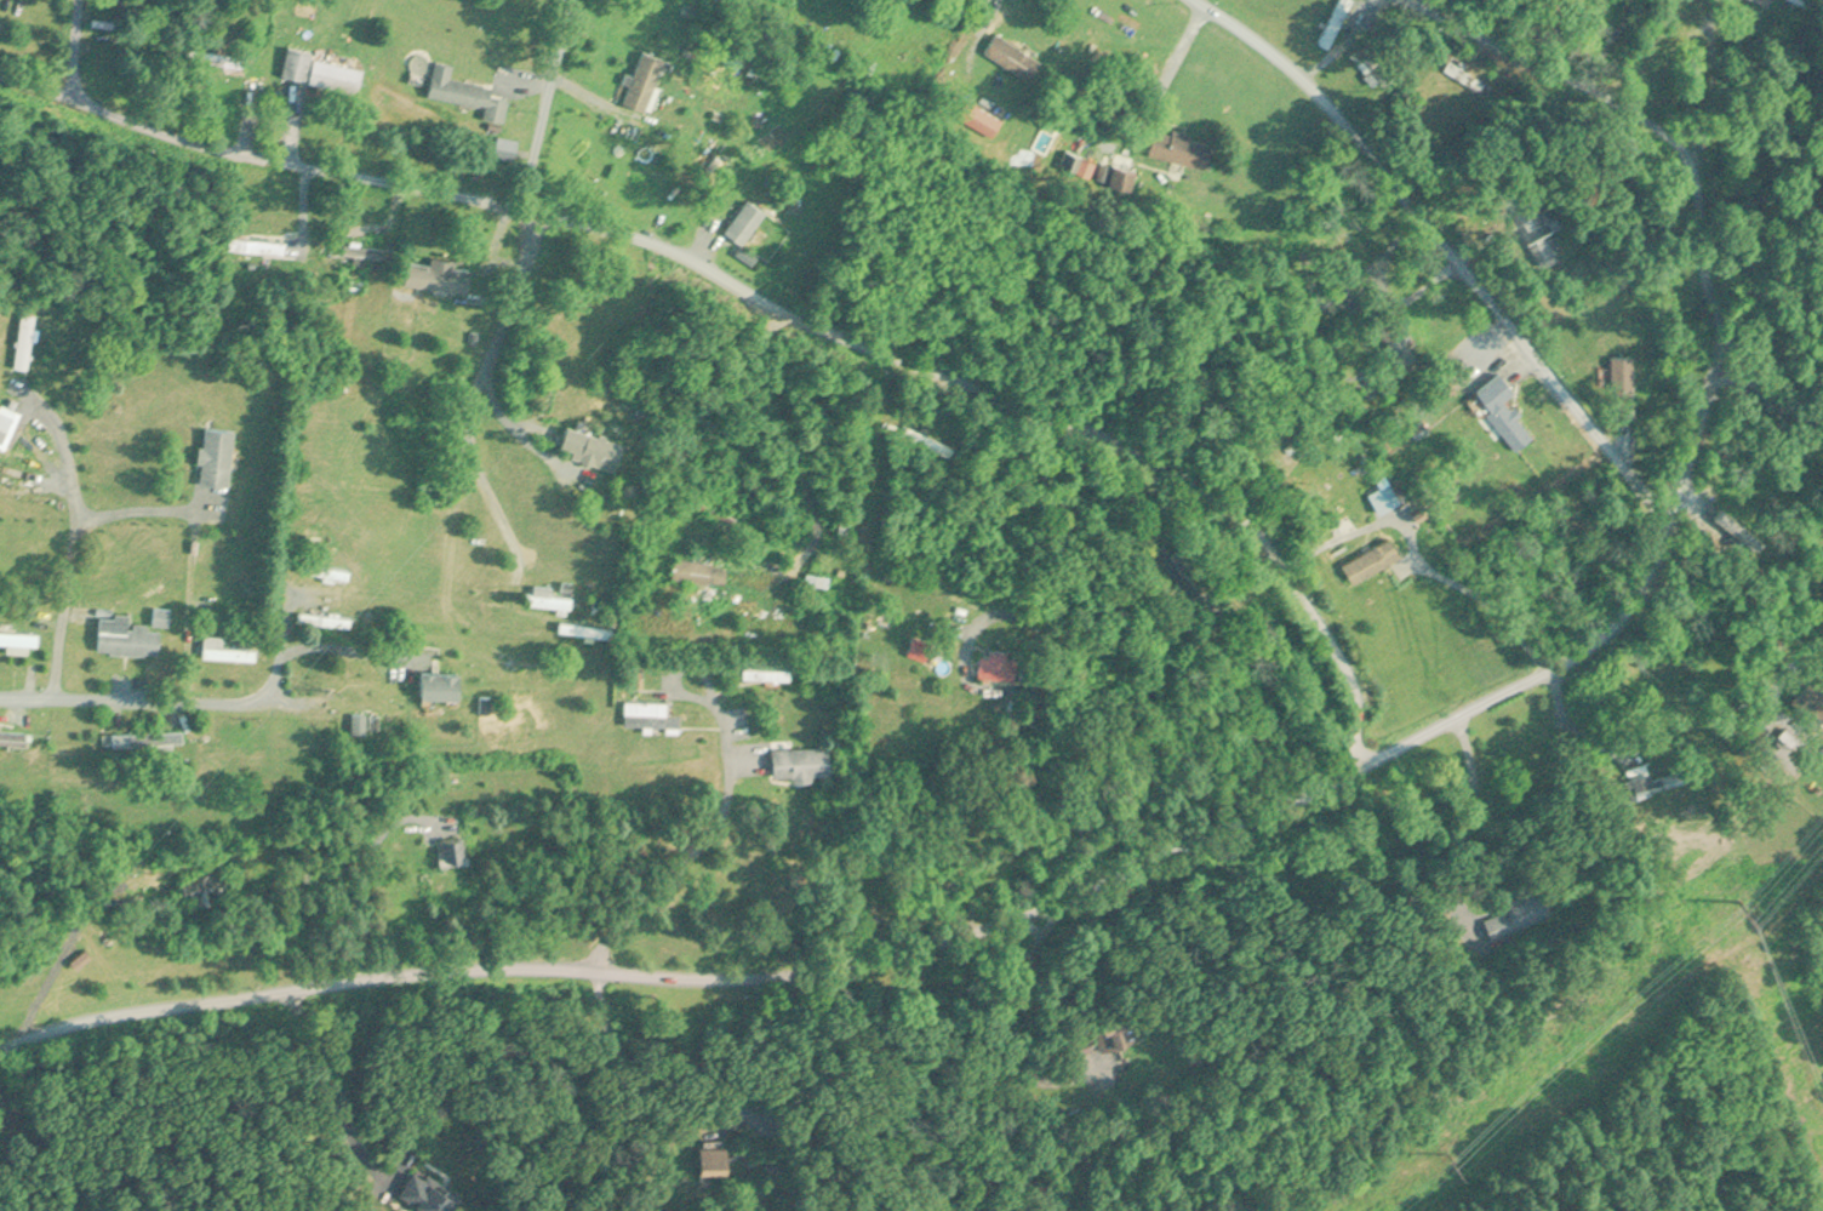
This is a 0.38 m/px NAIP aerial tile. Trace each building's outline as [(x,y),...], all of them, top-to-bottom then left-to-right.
[(1822,2),(1822,0),(1800,0),(1817,11),(1822,2)] [(1341,25),(1354,33),(1360,22),(1347,15),(1341,25)] [(993,30),(1038,58),(1025,79),(979,50),(993,30)] [(286,77),(362,91),(366,67),(316,58),(317,51),(292,46),(286,77)] [(669,58),(645,50),(627,103),(651,112),(669,58)] [(249,56),(212,53),(211,63),(248,67),(249,56)] [(1455,55),(1447,70),(1490,94),(1498,79),(1455,55)] [(496,84),(454,77),(456,62),(437,59),(431,97),(487,106),(485,118),(507,121),(511,97),(494,94),(496,84)] [(1150,126),(1167,131),(1168,126),(1187,131),(1185,136),(1206,141),(1199,166),(1144,152),(1150,126)] [(1078,171),(1093,175),(1097,161),(1082,157),(1078,171)] [(728,231),(746,244),(770,211),(752,198),(728,231)] [(1549,267),(1565,257),(1548,230),(1532,240),(1549,267)] [(232,250),(288,254),(289,240),(233,236),(232,250)] [(347,282),(369,284),(371,262),(390,264),(391,247),(331,242),(329,269),(348,271),(347,282)] [(474,292),(476,267),(461,266),(461,262),(413,257),(410,284),(474,292)] [(20,365),(34,367),(38,312),(24,311),(20,365)] [(1617,356),(1617,381),(1637,381),(1637,356),(1617,356)] [(1522,448),(1539,433),(1510,399),(1521,389),(1505,371),(1476,395),(1522,448)] [(6,450),(25,411),(5,401),(0,412),(0,447),(6,450)] [(620,470),(629,440),(573,422),(563,451),(620,470)] [(233,486),(238,428),(206,425),(201,483),(233,486)] [(953,455),(956,445),(906,427),(903,437),(953,455)] [(1404,499),(1392,481),(1373,494),(1384,512),(1404,499)] [(1715,518),(1757,550),(1766,538),(1724,506),(1715,518)] [(1406,556),(1395,537),(1345,564),(1356,583),(1406,556)] [(304,558),(302,575),(352,581),(354,570),(324,565),(325,561),(304,558)] [(730,584),(732,563),(679,558),(677,578),(730,584)] [(833,575),(810,573),(808,592),(831,594),(833,575)] [(575,596),(556,594),(556,585),(534,584),(532,605),(575,608),(575,596)] [(101,653),(162,654),(162,630),(150,630),(150,621),(102,620),(101,653)] [(9,652),(33,653),(33,632),(0,631),(0,643),(9,643),(9,652)] [(258,648),(225,647),(226,636),(206,635),(205,658),(258,659),(258,648)] [(1012,656),(1013,652),(989,647),(983,675),(1018,682),(1023,658),(1012,656)] [(793,680),(793,668),(746,668),(746,680),(793,680)] [(425,694),(464,694),(464,669),(425,669),(425,694)] [(1822,715),(1822,675),(1821,673),(1801,697),(1822,715)] [(674,725),(674,701),(631,701),(631,725),(674,725)] [(368,731),(368,715),(357,715),(357,731),(368,731)] [(0,730),(0,741),(30,741),(30,730),(0,730)] [(111,730),(111,744),(185,744),(185,730),(111,730)] [(835,746),(777,748),(778,779),(836,777),(835,746)] [(1631,769),(1639,797),(1693,783),(1690,770),(1655,780),(1651,764),(1631,769)] [(467,837),(447,837),(447,857),(467,857),(467,837)] [(213,882),(211,882),(211,873),(185,873),(185,899),(213,899),(213,882)] [(1557,918),(1548,889),(1486,907),(1495,937),(1557,918)]
